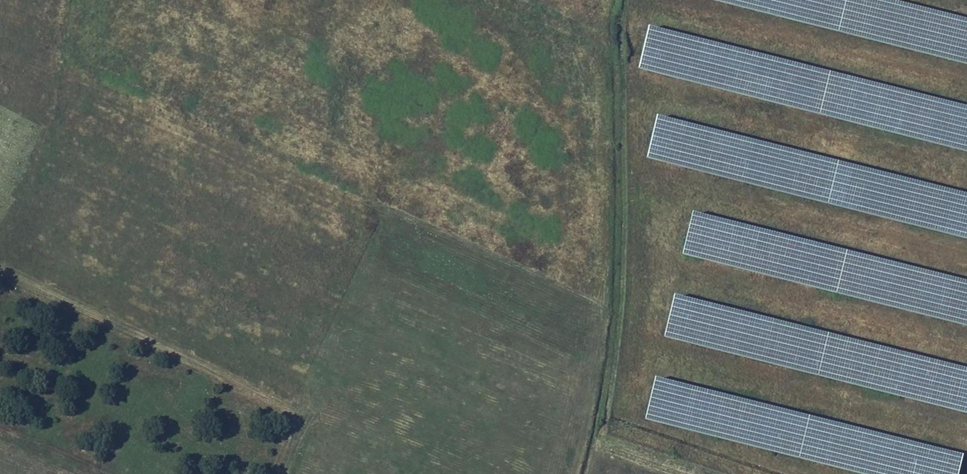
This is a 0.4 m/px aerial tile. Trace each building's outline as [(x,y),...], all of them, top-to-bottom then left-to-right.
[(639,65),(966,148),(966,110),(648,30),(639,65)] [(647,154),(966,235),(966,197),(656,119),(647,154)] [(683,251),(966,322),(966,285),(692,215),(683,251)] [(665,333),(966,409),(966,372),(674,298),(665,333)] [(646,416),(878,473),(959,473),(963,458),(655,380),(646,416)]
